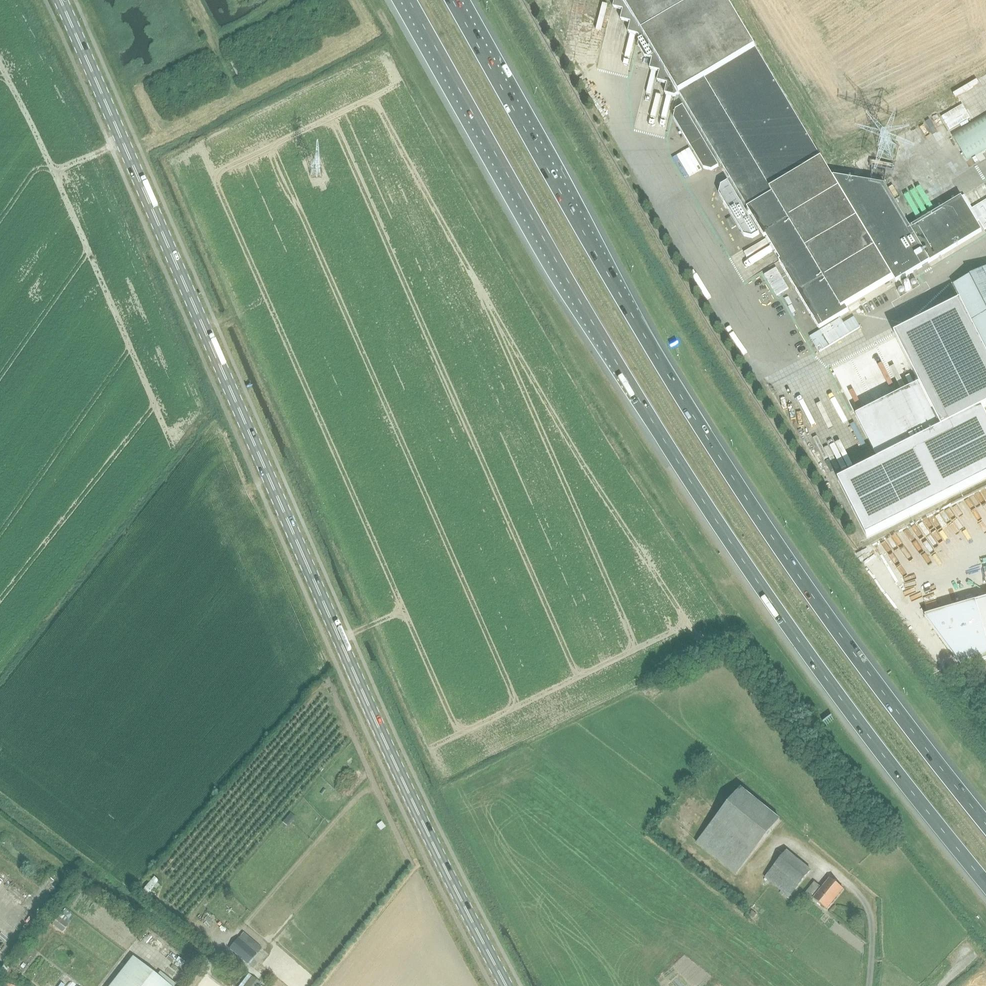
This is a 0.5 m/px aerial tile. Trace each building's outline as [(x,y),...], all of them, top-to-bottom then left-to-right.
[(727,0),(616,0),(614,8),(624,10),(621,20),(631,23),(629,33),(639,36),(641,39),(639,46),(642,52),(653,59),(650,69),(660,72),(658,82),(668,84),(665,94),(676,97),(756,49),(727,0)] [(756,49),(680,95),(748,208),(747,208),(765,237),(766,236),(781,261),(779,261),(819,329),(849,311),(846,307),(894,278),(896,283),(982,231),(968,207),(985,197),(985,184),(985,183),(962,197),(910,228),(885,185),(834,177),(833,178),(756,49)] [(719,166),(683,106),(676,110),(674,119),(704,168),(712,170),(719,166)] [(952,134),(967,161),(985,149),(985,114),(952,134)] [(722,187),(720,195),(744,235),(751,237),(759,233),(729,182),(722,187)] [(973,209),(985,230),(985,229),(985,201),(973,209)] [(776,291),(787,285),(776,267),(765,274),(776,291)] [(955,285),(985,346),(985,269),(955,285)] [(888,301),(893,298),(888,288),(882,291),(888,301)] [(797,315),(787,298),(781,301),(792,318),(797,315)] [(810,337),(819,352),(871,322),(865,311),(844,324),(841,319),(810,337)] [(804,314),(793,321),(804,338),(815,332),(804,314)] [(838,481),(864,532),(867,538),(868,538),(985,477),(985,416),(982,408),(942,428),(918,383),(856,415),(879,460),(838,481)] [(954,505),(949,509),(956,518),(961,514),(954,505)] [(922,567),(929,563),(924,554),(917,559),(922,567)] [(982,590),(985,588),(980,578),(976,580),(982,590)] [(925,617),(965,668),(985,662),(985,599),(925,617)] [(736,875),(780,820),(741,789),(697,843),(736,875)] [(288,816),(282,823),(283,824),(288,827),(294,820),(289,816),(288,816)] [(787,897),(809,870),(786,852),(765,878),(787,897)] [(153,875),(149,881),(154,886),(159,880),(153,875)] [(827,910),(844,890),(830,878),(821,888),(814,883),(804,894),(811,900),(812,898),(827,910)] [(284,888),(288,892),(295,885),(291,881),(284,888)] [(53,924),(63,933),(69,925),(68,924),(71,921),(61,913),(53,924)] [(239,938),(229,949),(248,965),(257,954),(262,948),(250,938),(245,943),(239,938)] [(262,964),(270,951),(265,948),(257,961),(262,964)] [(133,957),(111,985),(170,985),(133,957)] [(0,971),(0,973),(3,976),(9,968),(5,965),(0,971)] [(262,984),(249,974),(239,985),(260,985),(262,984)]
